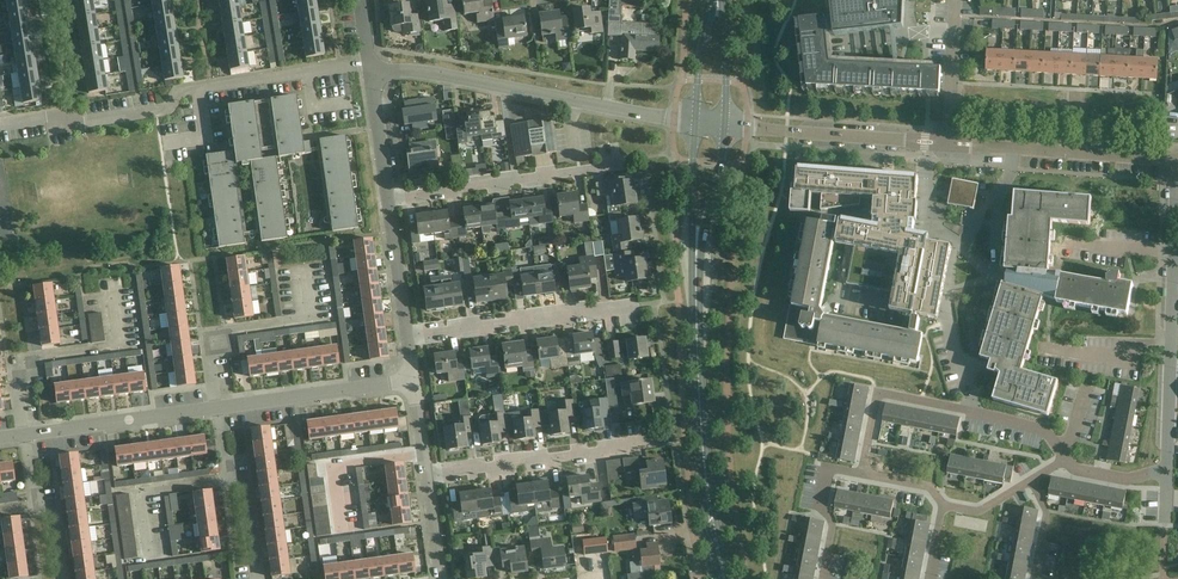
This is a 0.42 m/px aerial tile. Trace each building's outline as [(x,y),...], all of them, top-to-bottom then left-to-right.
[(8,13),(26,10),(25,0),(6,0),(8,13)] [(95,15),(93,0),(90,0),(74,3),(76,18),(95,15)] [(238,7),(237,0),(219,0),(220,10),(238,7)] [(317,10),(315,0),(296,0),(298,13),(317,10)] [(446,0),(443,0),(426,2),(429,22),(443,20),(444,26),(445,31),(458,29),(455,5),(447,7),(446,0)] [(482,0),(461,0),(464,15),(476,13),(477,23),(494,21),(491,0),(486,0),(482,1),(482,0)] [(607,23),(621,24),(622,6),(638,7),(638,1),(625,0),(609,0),(607,23)] [(890,26),(890,29),(904,28),(905,0),(868,0),(831,4),(835,36),(855,33),(854,30),(890,26)] [(275,1),(269,2),(271,17),(277,16),(275,1)] [(155,21),(173,18),(171,2),(152,5),(155,21)] [(260,4),(262,19),(268,18),(265,3),(260,4)] [(410,17),(408,5),(389,8),(392,27),(392,28),(393,30),(395,32),(397,33),(405,32),(405,34),(421,32),(419,16),(410,17)] [(223,25),(241,22),(238,7),(220,10),(223,25)] [(992,16),(1004,16),(1005,8),(993,7),(992,16)] [(1005,8),(1004,16),(1015,17),(1015,8),(1005,8)] [(131,9),(125,10),(127,25),(133,24),(131,9)] [(589,9),(573,11),(574,19),(576,30),(589,28),(590,34),(603,32),(600,13),(590,14),(589,9)] [(1033,18),(1033,9),(1021,9),(1021,17),(1033,18)] [(1044,10),(1033,9),(1033,18),(1043,18),(1044,10)] [(26,10),(8,13),(10,28),(29,25),(26,10)] [(301,28),(319,25),(317,10),(298,13),(301,28)] [(118,27),(124,26),(121,11),(116,11),(118,27)] [(569,39),(568,32),(567,20),(566,18),(559,19),(559,13),(539,16),(539,17),(531,18),(533,31),(541,30),(542,36),(560,33),(561,40),(569,39)] [(1140,18),(1140,24),(1151,24),(1152,20),(1156,20),(1156,14),(1150,15),(1151,18),(1140,18)] [(79,33),(97,30),(95,15),(76,18),(79,33)] [(277,16),(271,17),(273,32),(279,31),(277,16)] [(940,94),(942,69),(831,63),(830,62),(825,17),(800,20),(808,87),(940,94)] [(157,36),(176,33),(173,18),(155,21),(157,36)] [(262,19),(264,34),(270,33),(268,18),(262,19)] [(526,37),(523,18),(503,21),(504,31),(496,32),(498,49),(507,47),(506,40),(526,37)] [(1003,28),(1004,20),(992,19),(992,28),(1003,28)] [(1015,20),(1004,20),(1003,28),(1014,29),(1015,20)] [(1032,30),(1032,21),(1020,21),(1020,29),(1032,30)] [(1032,21),(1032,30),(1043,30),(1043,22),(1032,21)] [(225,40),(243,37),(241,22),(223,25),(225,40)] [(1060,31),(1060,23),(1049,22),(1048,31),(1060,31)] [(1071,23),(1060,23),(1060,31),(1071,32),(1071,23)] [(133,24),(127,25),(130,40),(136,39),(133,24)] [(1088,33),(1089,24),(1077,24),(1076,32),(1088,33)] [(1089,24),(1088,33),(1099,34),(1099,25),(1089,24)] [(13,44),(31,41),(29,25),(10,28),(13,44)] [(303,43),(322,40),(319,25),(301,28),(303,43)] [(1105,34),(1117,34),(1117,26),(1105,25),(1105,34)] [(120,42),(126,41),(124,26),(118,27),(120,42)] [(633,27),(623,26),(621,59),(634,60),(634,51),(658,52),(659,36),(633,34),(633,27)] [(1128,27),(1117,26),(1117,34),(1127,35),(1128,27)] [(1145,36),(1146,28),(1134,27),(1133,35),(1145,36)] [(1146,28),(1145,36),(1156,37),(1156,28),(1146,28)] [(1168,31),(1172,41),(1177,39),(1177,28),(1168,31)] [(81,48),(100,45),(97,30),(79,33),(81,48)] [(279,31),(273,32),(276,48),(282,47),(279,31)] [(160,51),(178,48),(176,33),(157,36),(160,51)] [(264,34),(267,49),(273,48),(270,33),(264,34)] [(228,55),(246,53),(243,37),(225,40),(228,55)] [(136,39),(130,40),(132,55),(138,54),(136,39)] [(322,40),(303,43),(306,59),(324,56),(322,40)] [(15,59),(34,56),(31,41),(13,44),(15,59)] [(123,57),(129,56),(126,41),(120,42),(123,57)] [(84,63),(102,60),(100,45),(81,48),(84,63)] [(284,61),(282,47),(276,48),(278,62),(284,61)] [(162,66),(181,63),(178,48),(160,51),(162,66)] [(275,63),(273,48),(267,49),(269,64),(275,63)] [(1045,48),(1045,54),(1044,73),(1058,74),(1059,54),(1059,49),(1045,48)] [(1116,49),(1109,48),(1109,57),(1101,57),(1100,76),(1114,77),(1115,58),(1116,58),(1116,49)] [(1059,49),(1059,54),(1058,74),(1072,75),(1073,55),(1073,50),(1059,49)] [(1130,58),(1128,78),(1143,78),(1144,59),(1145,50),(1137,49),(1137,59),(1130,58)] [(1001,71),(1002,51),(988,51),(987,70),(1001,71)] [(1015,72),(1016,52),(1002,51),(1001,71),(1015,72)] [(1030,53),(1016,52),(1015,72),(1029,72),(1030,53)] [(248,68),(246,53),(228,55),(230,71),(248,68)] [(1044,73),(1045,54),(1030,53),(1029,72),(1044,73)] [(138,54),(132,55),(135,70),(141,70),(138,54)] [(1072,75),(1086,75),(1087,56),(1073,55),(1072,75)] [(18,74),(36,71),(34,56),(15,59),(18,74)] [(125,72),(131,71),(129,56),(123,57),(125,72)] [(1086,75),(1100,76),(1101,57),(1087,56),(1086,75)] [(1130,58),(1116,58),(1115,58),(1114,77),(1128,78),(1130,58)] [(1144,59),(1143,78),(1157,79),(1158,60),(1144,59)] [(86,78),(105,76),(102,60),(84,63),(86,78)] [(183,79),(181,63),(162,66),(165,82),(183,79)] [(143,84),(141,70),(135,70),(137,85),(143,84)] [(20,89),(39,86),(36,71),(18,74),(20,89)] [(131,71),(125,72),(128,87),(128,92),(134,91),(134,86),(131,71)] [(107,91),(105,76),(86,78),(89,94),(107,91)] [(41,102),(39,86),(20,89),(23,105),(41,102)] [(236,164),(250,162),(276,159),(311,154),(309,142),(303,143),(296,97),(228,107),(236,164)] [(405,110),(401,111),(402,116),(404,126),(412,125),(412,131),(428,128),(427,122),(437,121),(434,106),(433,98),(418,100),(407,101),(408,102),(404,103),(405,110)] [(477,111),(481,134),(481,133),(482,142),(492,140),(506,138),(503,121),(494,122),(493,114),(490,115),(489,109),(477,111)] [(452,110),(442,111),(443,116),(444,128),(454,126),(452,115),(452,110)] [(481,134),(477,111),(466,112),(467,118),(463,118),(464,126),(455,127),(458,145),(472,143),(482,142),(481,133),(481,134)] [(1162,139),(1177,140),(1177,115),(1162,114),(1162,139)] [(556,153),(551,120),(511,125),(516,158),(556,153)] [(358,229),(345,137),(319,140),(332,232),(358,229)] [(438,169),(435,142),(409,146),(410,156),(406,156),(409,174),(438,169)] [(245,244),(232,153),(206,156),(219,248),(245,244)] [(452,167),(461,166),(459,154),(450,156),(452,167)] [(287,238),(276,159),(250,162),(261,242),(287,238)] [(474,173),(488,172),(488,165),(474,166),(474,173)] [(794,173),(792,192),(791,212),(811,213),(812,193),(822,194),(821,210),(861,205),(861,197),(876,198),(874,226),(841,219),(840,221),(838,221),(837,224),(840,224),(836,243),(854,247),(847,284),(894,292),(890,311),(914,315),(913,317),(911,331),(917,333),(920,319),(917,318),(917,316),(938,320),(952,246),(932,243),(928,242),(929,238),(914,235),(919,177),(798,168),(797,175),(795,175),(795,173),(794,173)] [(979,182),(952,177),(953,204),(974,208),(979,182)] [(625,179),(604,182),(606,195),(606,196),(612,195),(613,206),(607,207),(609,215),(620,213),(619,205),(636,203),(633,181),(625,182),(625,179)] [(1057,300),(1061,276),(1061,273),(1048,272),(1052,222),(1090,225),(1092,198),(1015,192),(1013,218),(1009,218),(1005,270),(1009,271),(1007,284),(1003,282),(981,357),(994,361),(991,371),(996,373),(996,371),(1000,375),(993,399),(1048,415),(1059,381),(1022,370),(1044,296),(1050,298),(1057,300)] [(578,206),(576,193),(557,196),(560,217),(573,215),(575,223),(589,221),(587,205),(578,206)] [(543,198),(526,200),(529,219),(530,224),(539,223),(539,224),(553,222),(551,207),(544,207),(543,198)] [(511,212),(504,213),(506,229),(520,227),(520,226),(519,221),(529,219),(526,200),(509,203),(511,212)] [(494,205),(478,207),(481,227),(482,233),(491,232),(490,229),(497,228),(498,232),(506,231),(506,229),(504,213),(495,214),(494,205)] [(456,220),(459,238),(467,236),(466,230),(481,227),(478,207),(463,209),(464,218),(456,220)] [(431,213),(434,234),(444,233),(445,239),(450,239),(459,238),(456,220),(448,221),(447,211),(431,213)] [(434,234),(431,213),(416,216),(418,225),(410,226),(412,244),(420,243),(419,236),(434,234)] [(620,213),(609,215),(609,221),(621,219),(620,213)] [(823,217),(823,220),(822,223),(809,220),(793,305),(790,304),(784,339),(811,344),(818,345),(819,343),(918,362),(922,338),(922,337),(823,318),(817,310),(833,225),(837,226),(837,224),(838,221),(838,219),(823,217)] [(641,240),(638,218),(616,221),(618,235),(611,236),(613,251),(630,249),(629,241),(641,240)] [(356,258),(374,255),(372,240),(354,243),(356,258)] [(586,242),(587,255),(605,253),(604,240),(586,242)] [(330,261),(336,260),(334,244),(328,245),(330,261)] [(628,252),(613,254),(615,269),(617,278),(627,277),(628,282),(631,281),(646,279),(643,259),(635,260),(633,252),(628,252)] [(272,253),(266,253),(268,268),(268,270),(274,269),(272,253)] [(374,255),(356,258),(358,272),(376,270),(374,255)] [(597,277),(594,256),(579,258),(580,266),(567,268),(570,290),(590,288),(589,278),(597,277)] [(462,258),(461,257),(454,258),(456,273),(464,272),(462,264),(462,258)] [(227,260),(229,275),(247,272),(245,258),(227,260)] [(330,261),(332,276),(338,275),(346,273),(344,263),(341,264),(337,264),(336,260),(330,261)] [(439,269),(437,260),(423,262),(424,271),(439,269)] [(550,265),(535,267),(536,275),(537,275),(539,295),(546,294),(546,296),(554,295),(553,293),(555,293),(553,283),(562,282),(560,271),(559,265),(550,266),(550,265)] [(161,269),(163,284),(181,282),(179,267),(161,269)] [(519,269),(519,270),(512,271),(514,286),(514,289),(522,288),(524,297),(539,295),(537,275),(536,275),(535,267),(519,269)] [(270,284),(276,283),(274,269),(268,270),(268,268),(263,269),(265,279),(269,278),(270,284)] [(376,270),(358,272),(360,287),(378,284),(376,270)] [(489,277),(492,302),(507,299),(505,287),(514,286),(512,271),(512,270),(503,271),(503,275),(489,277)] [(1089,281),(1061,276),(1057,300),(1056,301),(1128,314),(1133,284),(1119,281),(1121,273),(1110,271),(1107,285),(1089,281)] [(231,290),(249,287),(247,272),(229,275),(231,290)] [(492,302),(489,277),(474,279),(473,275),(464,277),(467,293),(475,291),(477,304),(492,302)] [(441,278),(445,308),(462,306),(459,284),(451,285),(450,276),(441,278)] [(142,277),(136,278),(137,287),(137,288),(143,287),(147,286),(146,280),(142,281),(142,277)] [(427,311),(445,308),(441,278),(431,279),(432,288),(424,289),(427,311)] [(163,284),(165,299),(183,296),(181,282),(163,284)] [(34,287),(36,302),(54,299),(52,284),(34,287)] [(378,284),(360,287),(362,301),(380,299),(378,284)] [(251,302),(249,287),(231,290),(233,304),(251,302)] [(165,299),(167,313),(185,311),(183,296),(165,299)] [(56,314),(54,299),(36,302),(38,317),(56,314)] [(380,299),(362,301),(364,316),(382,313),(380,299)] [(253,317),(251,302),(233,304),(235,319),(253,317)] [(167,313),(169,328),(187,325),(185,311),(167,313)] [(89,322),(102,320),(101,312),(88,314),(89,322)] [(384,328),(382,313),(364,316),(366,330),(384,328)] [(58,329),(56,314),(38,317),(40,331),(58,329)] [(89,322),(90,328),(103,327),(102,320),(89,322)] [(318,324),(319,330),(333,328),(332,322),(318,324)] [(318,324),(303,327),(304,333),(319,330),(318,324)] [(169,328),(171,343),(189,340),(187,325),(169,328)] [(90,328),(90,335),(103,334),(103,327),(90,328)] [(303,327),(288,329),(289,335),(304,333),(303,327)] [(386,342),(384,328),(366,330),(368,345),(386,342)] [(60,344),(58,329),(40,331),(42,346),(60,344)] [(288,329),(274,331),(275,337),(280,336),(289,335),(288,329)] [(149,331),(143,332),(145,346),(151,345),(151,343),(157,342),(156,335),(150,335),(149,331)] [(259,333),(260,339),(275,337),(274,331),(259,333)] [(259,333),(236,336),(239,354),(245,353),(243,341),(254,340),(260,339),(259,333)] [(575,345),(565,347),(568,366),(581,364),(580,354),(593,352),(594,352),(594,356),(602,355),(600,342),(593,343),(592,333),(574,336),(573,336),(575,345)] [(103,334),(90,335),(91,343),(104,341),(103,334)] [(648,357),(645,338),(626,341),(618,343),(618,342),(607,344),(610,359),(620,357),(619,352),(627,351),(629,360),(648,357)] [(555,339),(537,341),(538,350),(540,360),(550,359),(551,369),(556,368),(568,366),(565,347),(557,348),(555,339)] [(171,343),(173,357),(192,355),(189,340),(171,343)] [(388,357),(386,342),(368,345),(370,360),(388,357)] [(533,361),(531,351),(524,352),(523,343),(503,346),(506,369),(522,366),(523,372),(525,372),(526,378),(535,377),(534,370),(533,361)] [(147,361),(153,360),(151,345),(145,346),(147,361)] [(321,348),(324,366),(339,364),(336,346),(321,348)] [(324,366),(321,348),(306,350),(309,368),(324,366)] [(348,348),(342,348),(344,364),(350,363),(349,354),(348,348)] [(487,348),(469,351),(472,370),(473,370),(474,374),(486,373),(487,378),(500,376),(497,357),(489,358),(487,348)] [(309,368),(306,350),(292,352),(294,370),(309,368)] [(262,356),(262,351),(256,352),(256,357),(247,358),(250,377),(265,375),(262,356)] [(294,370),(292,352),(277,354),(280,373),(294,370)] [(455,362),(454,353),(434,356),(437,374),(448,373),(449,382),(465,379),(462,361),(455,362)] [(280,373),(277,354),(262,356),(265,375),(280,373)] [(173,357),(175,372),(194,369),(192,355),(173,357)] [(90,362),(96,361),(96,356),(81,358),(82,364),(90,362)] [(81,358),(66,360),(67,366),(82,364),(81,358)] [(66,360),(51,362),(52,368),(67,366),(66,360)] [(153,360),(147,361),(149,376),(155,375),(153,360)] [(605,367),(606,377),(621,375),(620,365),(605,367)] [(196,384),(194,369),(175,372),(177,387),(196,384)] [(143,373),(128,375),(131,393),(146,391),(143,373)] [(114,377),(116,395),(131,393),(128,375),(114,377)] [(577,383),(576,375),(569,376),(570,384),(577,383)] [(101,397),(116,395),(114,377),(99,379),(101,397)] [(613,378),(605,380),(607,396),(616,395),(613,378)] [(87,399),(101,397),(99,379),(84,381),(87,399)] [(654,402),(651,380),(621,384),(623,396),(631,395),(632,405),(654,402)] [(72,401),(87,399),(84,381),(69,383),(72,401)] [(72,401),(69,383),(55,385),(57,403),(72,401)] [(852,384),(848,403),(866,407),(869,388),(852,384)] [(1121,385),(1118,404),(1136,408),(1139,389),(1121,385)] [(591,410),(582,411),(585,430),(604,428),(604,426),(612,425),(611,417),(609,408),(608,401),(608,398),(607,398),(593,400),(589,401),(591,410)] [(549,415),(541,416),(542,427),(550,426),(552,435),(569,433),(567,417),(575,416),(573,400),(556,403),(558,412),(549,414),(549,415)] [(866,407),(848,403),(844,422),(862,425),(866,407)] [(901,424),(905,407),(886,403),(882,421),(901,424)] [(1136,408),(1118,404),(1114,423),(1132,426),(1136,408)] [(923,410),(905,407),(901,424),(920,428),(923,410)] [(395,410),(380,412),(383,430),(397,428),(398,432),(408,431),(405,417),(396,418),(395,410)] [(522,420),(513,422),(516,441),(535,438),(533,428),(542,427),(541,416),(540,410),(531,412),(530,410),(521,411),(522,420)] [(942,414),(923,410),(920,428),(938,432),(942,414)] [(368,432),(383,430),(380,412),(366,414),(368,432)] [(508,432),(505,413),(481,416),(479,418),(479,420),(479,426),(482,445),(501,442),(499,433),(508,432)] [(354,434),(368,432),(366,414),(351,416),(354,434)] [(961,417),(942,414),(938,432),(957,435),(961,417)] [(354,434),(351,416),(336,418),(339,436),(354,434)] [(324,438),(339,436),(336,418),(321,420),(324,438)] [(453,428),(444,429),(447,450),(467,448),(464,433),(472,432),(470,418),(452,421),(453,428)] [(324,438),(321,420),(307,422),(309,440),(324,438)] [(862,425),(844,422),(841,440),(858,444),(862,425)] [(297,423),(291,424),(293,439),(299,438),(297,423)] [(1132,426),(1114,423),(1110,441),(1128,445),(1132,426)] [(253,444),(271,442),(269,427),(251,430),(253,444)] [(203,436),(188,438),(191,456),(216,453),(213,439),(204,441),(203,436)] [(174,440),(176,458),(191,456),(188,438),(174,440)] [(301,453),(299,438),(293,439),(295,454),(301,453)] [(161,460),(176,458),(174,440),(159,442),(161,460)] [(858,444),(841,440),(837,459),(855,462),(858,444)] [(1128,445),(1110,441),(1107,460),(1125,464),(1128,445)] [(147,463),(161,460),(159,442),(144,444),(147,463)] [(271,442),(253,444),(255,459),(273,457),(271,442)] [(132,465),(147,463),(144,444),(129,446),(132,465)] [(132,465),(129,446),(115,448),(117,467),(132,465)] [(99,450),(101,465),(102,465),(108,465),(105,449),(99,450)] [(329,458),(343,456),(342,450),(328,452),(329,458)] [(329,458),(328,452),(321,453),(311,455),(312,461),(329,458)] [(303,467),(301,453),(295,454),(297,468),(303,467)] [(61,471),(79,469),(77,454),(59,456),(61,471)] [(966,476),(970,458),(951,454),(947,472),(966,476)] [(273,457),(255,459),(257,474),(275,471),(273,457)] [(638,457),(635,457),(614,461),(614,462),(615,462),(616,468),(606,469),(608,482),(618,481),(617,471),(624,470),(624,473),(639,471),(642,490),(655,489),(655,486),(665,485),(661,461),(639,464),(638,457)] [(988,462),(970,458),(966,476),(985,479),(988,462)] [(1014,467),(988,462),(985,479),(1003,483),(1004,481),(1011,483),(1014,467)] [(14,481),(11,463),(0,464),(0,483),(14,481)] [(307,465),(309,480),(317,479),(317,478),(315,464),(307,465)] [(387,481),(405,479),(403,464),(384,466),(387,481)] [(104,480),(110,479),(108,465),(102,465),(101,465),(99,466),(101,481),(104,481),(104,480)] [(305,482),(303,467),(297,468),(299,483),(305,482)] [(81,483),(79,469),(61,471),(63,486),(81,483)] [(208,469),(193,471),(194,477),(209,475),(208,469)] [(275,471),(257,474),(259,489),(277,486),(275,471)] [(1067,496),(1071,479),(1052,475),(1049,493),(1067,496)] [(588,486),(587,476),(567,479),(570,498),(581,496),(582,504),(600,502),(597,484),(588,486)] [(309,480),(310,487),(324,485),(323,478),(317,478),(317,479),(309,480)] [(536,483),(531,484),(534,505),(549,503),(550,510),(559,508),(556,490),(548,491),(546,482),(546,478),(535,480),(536,483)] [(104,481),(106,495),(112,494),(110,479),(104,480),(104,481)] [(135,485),(134,479),(119,482),(114,482),(115,488),(120,487),(135,485)] [(389,496),(407,493),(405,479),(387,481),(389,496)] [(1089,482),(1071,479),(1067,496),(1086,500),(1089,482)] [(1108,486),(1089,482),(1086,500),(1104,504),(1108,486)] [(83,498),(81,483),(63,486),(65,500),(83,498)] [(363,484),(357,485),(359,499),(359,500),(365,499),(373,498),(372,497),(372,492),(370,483),(364,484),(363,484)] [(527,506),(534,505),(531,484),(516,486),(517,496),(509,497),(511,515),(520,514),(520,513),(528,512),(527,506)] [(324,485),(310,487),(311,494),(325,492),(324,485)] [(277,486),(259,489),(261,503),(279,501),(277,486)] [(1127,490),(1108,486),(1104,504),(1123,508),(1127,490)] [(853,511),(857,493),(838,489),(835,507),(853,511)] [(195,508),(213,505),(211,490),(193,493),(195,508)] [(474,492),(478,519),(502,516),(499,498),(491,500),(490,490),(474,492)] [(1,498),(2,504),(18,502),(16,492),(1,495),(1,498)] [(325,492),(311,494),(312,501),(326,499),(325,492)] [(478,519),(474,492),(459,494),(460,504),(452,505),(454,523),(478,519)] [(116,503),(129,501),(128,493),(115,495),(116,503)] [(409,508),(407,493),(389,496),(391,511),(409,508)] [(875,496),(857,493),(853,511),(872,514),(875,496)] [(638,499),(639,503),(632,504),(634,520),(648,518),(650,526),(670,523),(667,502),(658,503),(657,496),(638,499)] [(894,500),(875,496),(872,514),(891,518),(894,500)] [(85,513),(83,498),(65,500),(67,515),(85,513)] [(326,499),(312,501),(313,508),(327,506),(326,499)] [(1068,499),(1067,504),(1083,507),(1084,501),(1068,499)] [(116,503),(117,510),(130,508),(129,501),(116,503)] [(279,501),(261,503),(263,518),(281,515),(279,501)] [(213,505),(195,508),(197,523),(215,520),(213,505)] [(327,506),(313,508),(314,515),(328,513),(327,506)] [(1021,507),(1017,525),(1035,529),(1039,510),(1021,507)] [(117,510),(118,517),(131,515),(130,508),(117,510)] [(411,523),(409,508),(391,511),(393,526),(411,523)] [(367,513),(361,514),(363,530),(369,529),(377,528),(375,512),(367,513)] [(1109,520),(1110,514),(1103,512),(1102,519),(1109,520)] [(69,530),(88,527),(85,513),(67,515),(69,530)] [(328,513),(314,515),(315,522),(329,520),(328,513)] [(118,517),(119,524),(132,522),(131,515),(118,517)] [(281,515),(263,518),(265,533),(283,530),(281,515)] [(845,516),(843,523),(852,524),(853,517),(845,516)] [(1,519),(3,534),(21,532),(19,517),(1,519)] [(853,517),(852,524),(859,526),(860,518),(853,517)] [(807,518),(803,537),(821,540),(825,521),(807,518)] [(197,523),(199,538),(217,535),(215,520),(197,523)] [(329,520),(315,522),(315,529),(330,527),(329,520)] [(913,520),(909,539),(927,542),(931,523),(913,520)] [(119,524),(120,531),(133,529),(132,522),(119,524)] [(584,532),(582,522),(571,524),(573,534),(584,532)] [(168,527),(170,542),(176,541),(176,540),(184,539),(183,530),(182,524),(173,525),(174,526),(168,527)] [(1035,529),(1017,525),(1014,544),(1032,547),(1035,529)] [(539,536),(538,526),(528,528),(529,538),(539,536)] [(71,545),(90,542),(88,527),(69,530),(71,545)] [(330,527),(315,529),(317,536),(331,534),(330,527)] [(403,528),(393,529),(394,535),(395,540),(404,538),(403,528)] [(120,531),(121,538),(134,536),(133,529),(120,531)] [(379,537),(394,535),(393,529),(379,531),(379,537)] [(285,545),(283,530),(265,533),(267,547),(285,545)] [(365,539),(379,537),(379,531),(364,533),(365,539)] [(3,534),(5,549),(23,547),(21,532),(3,534)] [(364,533),(349,535),(350,541),(351,541),(352,549),(361,547),(360,540),(365,539),(364,533)] [(636,545),(634,534),(614,537),(615,551),(632,549),(632,546),(636,545)] [(217,535),(199,538),(201,553),(219,550),(217,535)] [(335,543),(350,541),(349,535),(334,537),(335,543)] [(121,538),(122,545),(135,543),(134,536),(121,538)] [(335,543),(334,537),(331,538),(319,539),(320,545),(335,543)] [(821,540),(803,537),(800,555),(818,559),(821,540)] [(608,552),(606,538),(582,541),(584,555),(608,552)] [(927,542),(909,539),(905,557),(923,561),(927,542)] [(549,540),(530,543),(532,558),(542,556),(544,569),(555,568),(556,570),(563,569),(563,566),(564,566),(562,549),(551,550),(549,540)] [(177,548),(176,541),(170,542),(172,557),(178,556),(177,548)] [(73,559),(92,557),(90,542),(71,545),(73,559)] [(135,543),(122,545),(123,552),(136,550),(135,543)] [(627,575),(628,578),(652,578),(651,572),(659,571),(659,565),(657,543),(647,544),(648,550),(641,551),(641,553),(632,554),(633,561),(641,560),(643,573),(627,575)] [(1032,547),(1014,544),(1010,562),(1028,566),(1032,547)] [(287,559),(285,545),(267,547),(269,562),(287,559)] [(5,549),(7,564),(25,561),(23,547),(5,549)] [(494,563),(492,548),(478,550),(479,555),(463,557),(467,578),(477,578),(486,578),(485,568),(493,567),(493,563),(494,563)] [(507,550),(501,551),(502,562),(503,568),(511,567),(512,574),(527,572),(523,548),(507,550)] [(136,550),(123,552),(124,560),(137,558),(136,550)] [(201,556),(202,562),(217,559),(216,554),(201,556)] [(397,556),(400,574),(415,572),(414,566),(412,555),(412,554),(397,556)] [(421,554),(412,555),(414,566),(423,565),(421,554)] [(818,559),(800,555),(796,574),(814,577),(818,559)] [(315,556),(309,556),(311,571),(312,578),(317,578),(318,578),(317,570),(318,570),(315,556)] [(397,556),(382,558),(385,577),(400,574),(397,556)] [(75,574),(94,571),(92,557),(73,559),(75,574)] [(905,557),(902,576),(919,578),(920,578),(923,561),(905,557)] [(172,560),(172,566),(187,564),(186,558),(172,560)] [(368,560),(370,578),(385,577),(382,558),(368,560)] [(287,559),(269,562),(271,577),(289,574),(287,559)] [(172,560),(157,562),(158,568),(172,566),(172,560)] [(370,578),(368,560),(353,562),(355,578),(368,578),(370,578)] [(25,561),(7,564),(10,578),(28,576),(25,561)] [(157,562),(142,564),(143,570),(158,568),(157,562)] [(353,562),(338,564),(340,578),(355,578),(353,562)] [(1010,562),(1007,578),(1025,578),(1028,566),(1010,562)] [(128,572),(143,570),(142,564),(127,566),(128,572)] [(338,564),(323,567),(325,578),(340,578),(338,564)]
